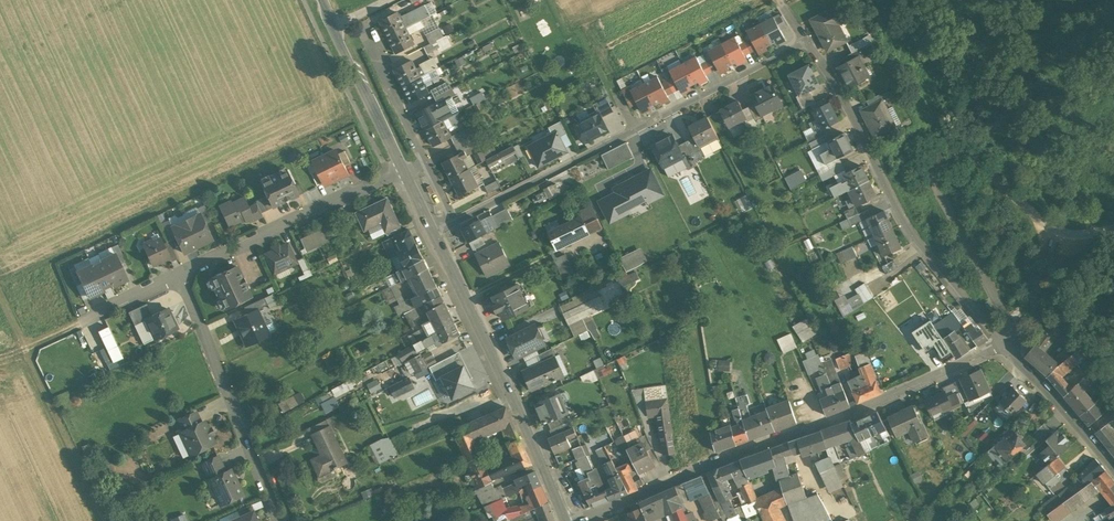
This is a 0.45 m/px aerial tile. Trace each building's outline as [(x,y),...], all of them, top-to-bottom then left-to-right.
[(839,5),(811,20),(827,51),(844,42),(833,23),(845,17),(839,5)] [(426,6),(403,18),(405,22),(402,23),(397,13),(381,22),(389,38),(406,29),(422,21),(431,16),(426,6)] [(433,15),(436,22),(441,20),(438,13),(433,15)] [(426,35),(439,28),(436,22),(433,15),(431,16),(422,21),(425,27),(423,28),(426,35)] [(781,16),(775,19),(780,30),(786,27),(781,16)] [(774,17),(760,24),(771,45),(784,38),(780,30),(775,19),(774,17)] [(409,36),(423,28),(425,27),(422,21),(406,29),(409,36)] [(760,24),(747,31),(751,39),(756,49),(757,52),(771,45),(760,24)] [(431,44),(444,37),(439,28),(426,35),(431,44)] [(406,29),(389,38),(397,54),(414,45),(409,36),(406,29)] [(441,52),(452,46),(446,36),(444,37),(431,44),(424,48),(427,54),(438,48),(441,52)] [(735,37),(721,44),(732,65),(746,58),(745,56),(739,45),(735,37)] [(862,38),(848,46),(852,53),(857,50),(866,45),(862,38)] [(751,39),(745,42),(750,53),(756,49),(751,39)] [(750,53),(745,42),(739,45),(745,56),(750,53)] [(732,65),(721,44),(708,51),(718,69),(719,71),(732,65)] [(452,53),(454,59),(462,55),(459,50),(452,53)] [(852,53),(844,57),(847,63),(857,57),(858,58),(861,57),(857,50),(852,53)] [(702,54),(697,58),(700,65),(706,62),(702,54)] [(696,57),(683,64),(693,84),(707,77),(706,75),(700,65),(697,58),(696,57)] [(847,63),(838,67),(848,87),(865,78),(861,71),(864,69),(858,58),(857,57),(847,63)] [(416,69),(421,78),(436,70),(439,68),(433,58),(420,65),(420,67),(416,69)] [(712,59),(706,62),(712,72),(718,69),(712,59)] [(412,62),(395,70),(404,87),(421,78),(416,69),(412,62)] [(706,62),(700,65),(706,75),(712,72),(706,62)] [(683,64),(669,71),(674,79),(679,89),(680,91),(693,84),(683,64)] [(808,65),(790,75),(792,79),(791,79),(792,83),(793,85),(794,87),(796,90),(797,91),(798,91),(800,95),(809,90),(819,86),(808,65)] [(436,70),(421,78),(423,84),(439,76),(436,70)] [(674,79),(670,71),(664,74),(668,82),(674,79)] [(657,77),(644,84),(655,104),(668,97),(667,95),(662,85),(657,77)] [(421,78),(404,87),(412,103),(429,94),(423,84),(421,78)] [(668,82),(673,92),(679,89),(674,79),(668,82)] [(668,82),(662,85),(667,95),(673,92),(668,82)] [(432,91),(436,98),(452,90),(448,83),(432,91)] [(644,84),(631,91),(637,103),(641,111),(655,104),(644,84)] [(771,86),(762,90),(762,89),(751,95),(755,103),(762,116),(763,116),(763,115),(761,111),(768,107),(771,112),(782,105),(771,84),(771,85),(771,86)] [(631,91),(629,88),(622,91),(630,107),(637,103),(631,91)] [(436,98),(439,103),(452,97),(454,95),(452,90),(436,98)] [(809,90),(800,95),(796,97),(803,109),(810,105),(815,102),(809,90)] [(469,96),(474,106),(479,103),(474,93),(469,96)] [(879,95),(866,101),(869,107),(882,100),(879,95)] [(434,105),(443,122),(459,113),(460,113),(452,97),(439,103),(434,105)] [(810,105),(813,111),(829,103),(826,97),(815,102),(810,105)] [(607,98),(593,105),(597,114),(599,113),(601,118),(614,112),(607,98)] [(869,107),(861,111),(874,136),(895,126),(882,100),(869,107)] [(738,101),(720,110),(729,127),(728,124),(734,121),(736,124),(742,121),(744,124),(747,122),(748,121),(743,110),(738,101)] [(474,106),(473,106),(477,113),(484,110),(480,102),(479,103),(474,106)] [(762,116),(755,103),(748,107),(754,118),(755,121),(763,117),(763,116),(762,116)] [(829,103),(813,111),(822,129),(828,126),(838,121),(829,103)] [(434,105),(417,114),(426,131),(443,122),(434,105)] [(754,118),(748,107),(743,110),(748,121),(754,118)] [(443,122),(447,130),(463,122),(463,121),(459,113),(443,122)] [(597,114),(575,125),(581,136),(580,137),(581,139),(583,139),(585,143),(608,131),(601,118),(599,113),(597,114)] [(707,117),(689,127),(698,145),(717,136),(707,117)] [(748,121),(747,122),(750,128),(757,124),(755,121),(754,118),(748,121)] [(443,122),(426,131),(434,147),(451,138),(451,137),(447,130),(443,122)] [(560,138),(567,134),(561,122),(549,128),(552,135),(557,132),(560,138)] [(832,132),(828,126),(822,129),(806,137),(809,143),(832,132)] [(451,138),(454,144),(467,137),(473,134),(469,128),(451,137),(451,138)] [(560,138),(557,132),(552,135),(529,147),(539,166),(567,152),(565,149),(560,138)] [(832,132),(814,141),(817,147),(828,141),(835,137),(832,132)] [(835,137),(828,141),(831,148),(820,154),(825,164),(839,158),(853,150),(844,133),(835,137)] [(567,134),(560,138),(565,149),(573,145),(567,134)] [(672,135),(652,145),(663,167),(675,161),(673,159),(681,155),(682,157),(683,157),(678,146),(672,135)] [(460,155),(461,155),(465,152),(467,156),(470,155),(474,152),(467,137),(454,144),(460,155)] [(698,152),(692,139),(685,142),(692,155),(698,152)] [(817,147),(812,149),(808,151),(817,169),(821,167),(821,166),(825,164),(820,154),(831,148),(828,141),(817,147)] [(817,147),(814,141),(809,143),(812,149),(817,147)] [(685,142),(678,146),(683,157),(682,157),(688,170),(697,165),(692,155),(685,142)] [(626,143),(602,155),(609,170),(633,157),(626,143)] [(482,152),(483,153),(489,150),(493,157),(497,154),(492,145),(481,150),(482,152)] [(513,146),(500,153),(505,163),(518,156),(513,146)] [(483,153),(486,160),(493,157),(489,150),(483,153)] [(337,151),(325,157),(337,180),(341,179),(341,177),(348,173),(345,166),(339,154),(337,151)] [(345,151),(339,154),(345,166),(350,163),(345,151)] [(482,152),(476,156),(479,163),(486,160),(483,153),(482,152)] [(486,160),(491,170),(505,163),(500,153),(497,154),(493,157),(486,160)] [(454,155),(449,157),(450,160),(443,164),(451,178),(468,170),(464,162),(466,161),(465,158),(463,159),(461,155),(460,155),(455,158),(454,155)] [(325,157),(314,163),(318,171),(323,183),(324,185),(332,181),(333,183),(337,180),(325,157)] [(821,167),(824,172),(842,163),(839,158),(825,164),(821,166),(821,167)] [(845,170),(842,163),(824,172),(820,175),(823,181),(840,173),(845,170)] [(861,165),(844,174),(844,175),(847,181),(842,183),(841,182),(830,187),(835,197),(840,194),(841,194),(849,190),(868,180),(861,166),(861,165)] [(279,173),(269,178),(269,179),(262,183),(261,181),(260,182),(264,189),(263,190),(266,196),(267,195),(267,196),(272,207),(297,195),(292,184),(285,170),(284,171),(285,172),(280,174),(279,173)] [(468,170),(451,178),(460,196),(477,188),(468,170)] [(615,189),(617,194),(625,210),(627,209),(647,199),(649,202),(663,194),(650,170),(615,189)] [(801,170),(785,178),(791,189),(807,181),(801,170)] [(318,171),(312,174),(318,186),(323,183),(318,171)] [(485,186),(488,194),(501,188),(497,180),(485,186)] [(868,180),(849,190),(857,206),(876,196),(868,180)] [(303,193),(298,181),(292,184),(297,195),(298,196),(303,193)] [(544,191),(536,195),(540,202),(543,200),(544,201),(547,200),(546,199),(549,197),(550,200),(561,194),(556,183),(553,185),(553,184),(543,189),(544,191)] [(601,202),(610,221),(628,212),(627,209),(625,210),(617,194),(601,202)] [(267,196),(255,201),(256,204),(261,213),(272,208),(272,207),(267,196)] [(244,197),(232,203),(230,200),(219,206),(228,227),(244,220),(245,222),(253,218),(254,218),(249,207),(244,197)] [(387,198),(357,213),(365,231),(382,223),(386,233),(400,226),(387,198)] [(256,204),(249,207),(254,218),(253,218),(254,220),(262,216),(256,204)] [(212,221),(204,205),(197,209),(199,215),(204,224),(212,221)] [(591,207),(579,213),(581,217),(585,224),(598,218),(591,207)] [(855,207),(844,212),(848,218),(848,219),(858,214),(855,207)] [(507,208),(492,216),(498,227),(513,220),(507,208)] [(868,210),(848,219),(851,226),(859,222),(867,219),(867,218),(871,216),(868,210)] [(871,216),(867,218),(867,219),(875,237),(892,229),(884,211),(871,216)] [(606,214),(599,218),(602,225),(610,221),(606,214)] [(199,215),(186,221),(198,246),(211,240),(204,224),(199,215)] [(479,220),(462,228),(469,242),(481,236),(498,227),(492,216),(481,222),(479,220)] [(581,217),(548,233),(556,249),(590,233),(585,224),(581,217)] [(867,240),(875,237),(867,219),(859,222),(867,240)] [(169,221),(162,225),(169,241),(177,237),(172,227),(169,221)] [(186,221),(172,227),(177,237),(184,252),(198,246),(186,221)] [(300,239),(306,252),(330,241),(329,239),(341,233),(335,222),(324,227),(324,228),(300,239)] [(400,226),(386,233),(389,239),(395,236),(403,233),(400,226)] [(538,229),(531,232),(534,239),(541,235),(538,229)] [(892,229),(875,237),(883,256),(901,248),(892,229)] [(403,233),(395,236),(402,249),(415,243),(409,230),(403,233)] [(389,239),(385,241),(392,256),(398,253),(397,251),(402,249),(395,236),(389,239)] [(485,244),(481,236),(469,242),(473,250),(485,244)] [(160,238),(152,241),(150,241),(144,244),(143,246),(150,259),(149,260),(150,263),(152,263),(153,266),(161,262),(164,263),(169,260),(169,258),(163,244),(160,238)] [(169,242),(163,244),(169,258),(171,262),(177,259),(169,242)] [(402,249),(397,251),(398,253),(405,268),(424,259),(416,243),(402,249)] [(499,243),(476,254),(487,276),(510,265),(499,243)] [(126,261),(118,244),(111,247),(114,254),(115,254),(120,264),(126,261)] [(296,263),(287,244),(279,248),(278,245),(272,247),(273,251),(265,254),(274,274),(296,263)] [(853,245),(837,252),(842,262),(858,255),(853,245)] [(620,259),(627,272),(648,261),(642,248),(620,259)] [(114,254),(101,260),(102,262),(103,262),(113,283),(112,284),(113,286),(127,280),(120,264),(115,254),(114,254)] [(574,273),(565,255),(554,260),(564,279),(574,273)] [(308,269),(303,257),(297,260),(303,272),(308,269)] [(405,268),(393,274),(399,283),(411,277),(428,269),(424,259),(405,268)] [(894,260),(881,267),(885,274),(898,266),(894,260)] [(92,267),(102,288),(112,284),(113,283),(103,262),(102,262),(92,267)] [(102,288),(92,267),(91,265),(77,271),(82,282),(89,297),(103,291),(102,288)] [(242,278),(236,266),(221,273),(221,272),(215,275),(215,276),(210,279),(224,309),(230,306),(230,307),(236,304),(235,303),(250,296),(245,284),(242,278)] [(77,271),(75,267),(69,270),(76,285),(82,282),(77,271)] [(428,269),(411,277),(420,295),(420,296),(437,287),(428,269)] [(636,272),(619,279),(623,287),(639,279),(636,272)] [(397,284),(399,283),(393,274),(387,276),(389,280),(391,279),(394,285),(397,284)] [(862,281),(853,285),(859,298),(870,292),(869,291),(872,289),(866,280),(862,282),(862,281)] [(398,300),(400,304),(403,303),(400,296),(403,295),(397,284),(394,285),(391,287),(398,300)] [(529,308),(518,285),(493,297),(497,305),(494,306),(497,312),(500,310),(505,319),(529,308)] [(388,305),(398,300),(391,287),(381,292),(388,305)] [(437,287),(420,296),(420,295),(411,299),(416,308),(424,304),(441,296),(437,287)] [(599,297),(594,287),(573,298),(574,301),(561,307),(564,314),(599,297)] [(845,294),(836,298),(844,315),(853,310),(845,294)] [(455,323),(441,296),(424,304),(434,324),(429,327),(428,325),(415,333),(420,341),(438,332),(455,323)] [(599,297),(564,314),(569,324),(590,314),(604,307),(599,297)] [(264,298),(244,308),(247,314),(257,309),(257,310),(267,305),(264,298)] [(404,313),(413,309),(408,300),(406,301),(403,303),(400,304),(404,313)] [(146,304),(128,312),(134,325),(146,320),(145,319),(152,316),(146,304)] [(422,322),(415,308),(413,309),(404,313),(412,328),(422,322)] [(951,311),(952,313),(960,324),(967,318),(960,309),(957,311),(955,308),(951,311)] [(152,316),(145,319),(146,320),(134,325),(143,344),(177,328),(167,309),(152,316)] [(247,314),(235,319),(242,334),(241,335),(247,346),(269,336),(262,320),(260,321),(255,311),(257,310),(257,309),(247,314)] [(854,315),(857,321),(867,316),(864,310),(854,315)] [(934,326),(943,339),(954,331),(954,332),(962,326),(960,324),(952,313),(934,326)] [(596,338),(598,333),(596,329),(597,328),(590,314),(569,324),(575,337),(589,330),(593,339),(596,338)] [(817,331),(814,326),(809,317),(793,326),(797,332),(803,343),(818,333),(817,331)] [(967,318),(960,324),(962,326),(970,337),(978,332),(967,318)] [(1033,319),(1026,323),(1031,332),(1038,328),(1033,319)] [(944,364),(955,356),(943,339),(934,326),(930,320),(912,332),(924,351),(932,346),(944,364)] [(822,321),(814,326),(817,331),(826,325),(822,321)] [(1061,334),(1053,322),(1026,357),(1048,376),(1059,365),(1046,351),(1061,334)] [(455,323),(438,332),(420,341),(398,353),(403,362),(419,353),(418,351),(436,341),(438,343),(439,343),(441,344),(443,343),(444,343),(461,335),(455,323)] [(535,325),(508,339),(517,358),(545,344),(535,325)] [(1070,326),(1061,334),(1069,346),(1078,338),(1070,326)] [(125,363),(108,327),(98,332),(105,347),(99,350),(109,371),(125,363)] [(978,332),(970,337),(978,347),(989,340),(981,330),(978,332)] [(971,351),(960,334),(957,336),(954,332),(954,331),(943,339),(955,356),(956,360),(971,351)] [(791,334),(778,340),(783,353),(797,348),(791,334)] [(1059,365),(1048,376),(1060,390),(1068,385),(1066,382),(1064,375),(1087,354),(1078,338),(1069,346),(1073,351),(1059,365)] [(854,351),(856,356),(865,352),(862,341),(852,345),(854,351)] [(552,348),(538,355),(541,363),(551,358),(551,359),(556,357),(556,356),(552,348)] [(854,375),(855,377),(862,374),(860,368),(856,356),(854,351),(851,353),(856,364),(854,364),(857,370),(853,372),(854,375)] [(856,356),(860,368),(870,364),(865,352),(856,356)] [(459,353),(430,368),(436,381),(442,378),(465,367),(466,366),(459,353)] [(851,353),(845,355),(849,366),(854,364),(856,364),(851,353)] [(551,359),(560,378),(569,374),(560,354),(556,356),(556,357),(551,359)] [(818,355),(803,361),(808,373),(816,370),(816,368),(817,367),(822,365),(821,363),(820,359),(819,359),(818,355)] [(845,355),(835,360),(840,370),(849,366),(845,355)] [(421,357),(411,363),(416,373),(427,368),(421,357)] [(541,363),(525,370),(534,390),(554,381),(555,382),(557,381),(556,380),(560,378),(551,359),(551,358),(541,363)] [(831,359),(821,363),(822,365),(826,374),(829,381),(838,378),(831,359)] [(719,360),(718,371),(730,372),(730,361),(719,360)] [(1079,366),(1080,367),(1088,375),(1091,372),(1094,369),(1091,366),(1088,368),(1083,362),(1079,366)] [(870,364),(860,368),(862,374),(864,382),(866,381),(868,386),(876,383),(870,364)] [(822,365),(817,367),(821,376),(826,374),(822,365)] [(594,370),(598,379),(608,375),(604,366),(594,370)] [(465,367),(442,378),(453,399),(475,387),(465,367)] [(1080,367),(1066,382),(1068,385),(1071,389),(1088,375),(1080,367)] [(594,382),(598,379),(594,370),(581,376),(584,382),(594,382)] [(980,370),(960,380),(970,401),(981,396),(980,393),(988,390),(989,392),(990,392),(980,370)] [(1097,378),(1091,372),(1088,375),(1071,389),(1064,396),(1083,416),(1096,406),(1095,404),(1085,390),(1097,378)] [(829,397),(820,400),(826,416),(841,411),(829,381),(826,374),(821,376),(829,397)] [(862,374),(855,377),(859,384),(864,382),(862,374)] [(399,381),(396,376),(385,382),(388,387),(399,381)] [(410,377),(389,388),(395,398),(415,388),(410,377)] [(848,381),(851,388),(859,384),(855,377),(852,379),(848,381)] [(838,378),(829,381),(841,411),(850,407),(838,378)] [(337,396),(356,387),(351,379),(332,388),(337,396)] [(793,384),(800,402),(808,399),(810,398),(802,380),(793,384)] [(970,401),(960,380),(955,383),(960,394),(964,403),(970,401)] [(864,382),(859,384),(866,400),(881,393),(876,383),(868,386),(866,381),(864,382)] [(374,382),(368,385),(372,393),(377,390),(374,382)] [(735,397),(730,383),(723,384),(727,398),(735,397)] [(957,395),(960,394),(955,383),(943,387),(944,391),(945,391),(948,397),(956,393),(957,395)] [(866,400),(859,384),(851,388),(858,403),(866,400)] [(634,397),(667,393),(666,385),(631,390),(634,397)] [(1068,385),(1060,390),(1064,396),(1071,389),(1068,385)] [(999,403),(1013,416),(1027,401),(1013,388),(999,403)] [(565,391),(560,394),(564,403),(569,400),(569,397),(568,393),(565,391)] [(945,391),(944,391),(924,400),(932,418),(933,418),(934,419),(962,406),(957,395),(956,393),(948,397),(945,391)] [(279,403),(283,412),(305,401),(300,392),(279,403)] [(320,397),(323,403),(330,399),(327,393),(320,397)] [(646,401),(668,398),(667,393),(634,397),(636,403),(646,401)] [(560,394),(534,405),(543,425),(548,423),(567,415),(568,414),(564,403),(560,394)] [(699,394),(668,398),(673,433),(675,446),(682,444),(681,432),(689,431),(690,434),(705,432),(699,394)] [(742,419),(751,416),(747,405),(750,405),(747,394),(735,398),(739,409),(741,415),(742,419)] [(668,398),(646,401),(648,416),(648,417),(658,415),(663,455),(674,453),(671,433),(673,433),(668,398)] [(800,402),(790,405),(796,423),(798,427),(817,420),(808,399),(800,402)] [(1096,406),(1083,416),(1089,425),(1097,419),(1109,409),(1100,399),(1095,404),(1096,406)] [(646,401),(636,403),(640,417),(648,416),(646,401)] [(789,401),(766,409),(775,431),(786,427),(785,423),(788,422),(790,426),(796,423),(790,405),(789,401)] [(927,437),(913,406),(905,410),(906,411),(888,419),(896,436),(909,430),(915,443),(927,437)] [(506,407),(468,423),(475,438),(504,425),(512,422),(506,407)] [(751,416),(742,419),(744,424),(749,440),(775,431),(766,409),(751,416)] [(877,412),(865,417),(873,435),(878,433),(886,429),(877,412)] [(196,413),(179,421),(183,431),(201,423),(196,413)] [(567,415),(548,423),(551,430),(570,422),(567,415)] [(459,416),(413,436),(417,446),(453,431),(453,430),(463,425),(459,416)] [(313,443),(315,442),(311,434),(331,425),(334,432),(337,431),(330,417),(306,429),(313,443)] [(360,420),(368,435),(373,432),(365,417),(360,420)] [(865,417),(851,424),(858,438),(860,441),(866,438),(873,435),(865,417)] [(729,418),(720,421),(722,427),(731,424),(729,418)] [(975,419),(962,431),(966,435),(979,423),(975,419)] [(1097,419),(1089,425),(1088,426),(1094,434),(1104,427),(1097,419)] [(551,430),(550,430),(552,437),(574,428),(571,421),(551,430)] [(183,431),(180,433),(174,436),(184,457),(214,443),(204,422),(201,423),(183,431)] [(512,422),(504,425),(509,438),(518,434),(512,422)] [(835,446),(851,440),(858,438),(851,424),(850,422),(821,432),(827,449),(835,446)] [(1104,427),(1094,434),(1113,458),(1113,426),(1111,422),(1104,427)] [(463,425),(453,430),(453,431),(467,462),(482,455),(481,453),(475,438),(468,423),(463,425)] [(722,427),(710,431),(715,452),(736,445),(731,427),(731,424),(722,427)] [(739,425),(731,427),(736,445),(749,440),(744,424),(739,425)] [(321,454),(310,459),(319,477),(349,463),(334,432),(331,425),(311,434),(315,442),(321,454)] [(1046,440),(1050,437),(1050,434),(1042,426),(1032,436),(1040,444),(1046,440)] [(552,437),(548,439),(555,454),(571,447),(567,438),(576,434),(574,428),(552,437)] [(889,436),(886,429),(878,433),(882,439),(889,436)] [(410,431),(390,439),(398,455),(417,446),(413,436),(410,431)] [(1057,431),(1053,434),(1050,434),(1050,437),(1046,440),(1050,445),(1039,455),(1048,465),(1057,458),(1070,447),(1066,442),(1068,440),(1063,434),(1061,436),(1057,431)] [(821,432),(797,440),(801,453),(802,456),(817,450),(820,461),(829,457),(827,449),(821,432)] [(1013,432),(1005,439),(1008,442),(1010,444),(1004,448),(1012,457),(1016,453),(1024,447),(1025,446),(1023,445),(1017,437),(1013,432)] [(646,435),(640,438),(646,452),(652,448),(648,441),(646,435)] [(627,444),(623,436),(616,439),(623,453),(627,451),(630,450),(627,444)] [(891,441),(889,436),(882,439),(884,444),(891,441)] [(1032,436),(1023,445),(1025,446),(1024,447),(1030,453),(1040,444),(1032,436)] [(377,466),(398,455),(390,439),(389,437),(382,439),(367,447),(377,466)] [(519,437),(511,441),(511,443),(517,455),(525,451),(519,437)] [(640,438),(627,444),(630,450),(627,451),(633,463),(638,473),(653,465),(646,452),(640,438)] [(859,456),(865,453),(863,447),(860,441),(858,438),(851,440),(853,445),(858,455),(859,456)] [(869,445),(866,438),(860,441),(863,447),(869,445)] [(1005,439),(995,447),(999,452),(1002,455),(1007,461),(1012,457),(1004,448),(1010,444),(1008,442),(1005,439)] [(789,443),(793,454),(794,456),(795,456),(801,453),(797,440),(789,443)] [(784,458),(793,454),(789,443),(769,449),(773,460),(784,456),(784,458)] [(581,445),(572,449),(576,459),(578,459),(585,455),(581,445)] [(858,455),(853,445),(851,446),(851,447),(847,450),(851,458),(858,455)] [(872,450),(869,445),(863,447),(865,453),(872,450)] [(842,463),(835,446),(827,449),(829,457),(830,457),(834,467),(841,463),(842,463)] [(995,460),(1002,455),(999,452),(995,447),(988,453),(992,459),(995,460)] [(1022,460),(1030,453),(1024,447),(1016,453),(1022,460)] [(773,460),(769,449),(763,452),(768,469),(776,467),(773,460)] [(1085,449),(1072,464),(1078,469),(1092,455),(1085,449)] [(517,455),(502,462),(507,474),(531,464),(525,451),(517,455)] [(768,469),(763,452),(740,461),(749,486),(758,482),(756,477),(769,472),(768,469)] [(557,455),(561,464),(566,462),(563,453),(557,455)] [(784,458),(787,465),(796,461),(795,456),(794,456),(793,454),(784,458)] [(493,481),(493,479),(488,468),(482,455),(467,462),(478,489),(481,488),(491,482),(493,481)] [(585,455),(578,459),(579,461),(576,462),(578,469),(581,467),(589,464),(585,455)] [(1000,467),(1007,461),(1002,455),(995,460),(1000,467)] [(218,456),(202,464),(204,468),(209,480),(225,472),(218,456)] [(776,467),(781,482),(791,477),(790,475),(787,465),(784,458),(784,456),(773,460),(776,467)] [(604,457),(589,464),(592,470),(595,469),(604,465),(608,463),(604,457)] [(829,457),(820,461),(815,463),(820,473),(834,467),(830,457),(829,457)] [(1048,465),(1037,475),(1044,484),(1045,484),(1050,489),(1059,481),(1060,481),(1064,472),(1068,470),(1057,458),(1048,465)] [(614,488),(606,491),(610,500),(628,494),(620,476),(620,475),(616,469),(612,461),(608,463),(604,465),(614,488)] [(740,461),(725,468),(729,476),(733,474),(740,489),(749,486),(740,461)] [(1096,461),(1081,476),(1088,484),(1093,482),(1105,472),(1096,461)] [(502,462),(488,468),(493,479),(507,474),(502,462)] [(629,462),(623,466),(616,469),(620,475),(628,472),(632,470),(633,470),(629,462)] [(841,463),(834,467),(841,478),(847,476),(841,463)] [(589,464),(581,467),(586,478),(579,482),(583,491),(591,507),(609,500),(610,500),(606,491),(605,491),(599,494),(595,486),(590,488),(586,481),(590,480),(588,472),(592,470),(589,464)] [(532,465),(520,470),(523,476),(514,480),(516,483),(503,489),(502,489),(506,497),(513,494),(520,491),(519,490),(518,487),(523,485),(525,484),(533,481),(536,487),(541,485),(535,471),(532,465)] [(841,478),(834,467),(820,473),(825,486),(839,479),(841,478)] [(725,468),(708,475),(713,487),(712,488),(714,492),(716,491),(726,486),(723,479),(727,477),(729,476),(725,468)] [(592,470),(588,472),(590,480),(598,476),(595,469),(592,470)] [(209,480),(214,491),(216,492),(222,503),(220,504),(221,505),(243,495),(238,485),(238,484),(238,483),(236,479),(236,478),(235,478),(231,470),(225,472),(209,480)] [(628,472),(620,475),(620,476),(628,494),(637,490),(636,489),(633,483),(630,476),(633,474),(632,470),(628,472)] [(782,487),(788,505),(788,507),(807,498),(798,472),(790,475),(791,477),(781,482),(782,487)] [(918,472),(909,476),(914,484),(923,480),(922,475),(918,472)] [(1100,492),(1112,506),(1087,519),(1088,520),(1103,520),(1113,515),(1113,482),(1105,472),(1093,482),(1100,492)] [(590,480),(586,481),(590,488),(595,486),(599,494),(605,491),(598,476),(590,480)] [(1085,487),(1088,484),(1081,476),(1078,479),(1085,487)] [(721,517),(710,494),(702,477),(675,487),(682,504),(699,498),(706,513),(704,514),(707,520),(711,520),(721,517)] [(633,483),(636,489),(644,485),(641,479),(633,483)] [(536,487),(533,481),(525,484),(526,487),(529,495),(531,498),(545,493),(541,485),(536,487)] [(1056,497),(1065,489),(1059,481),(1050,489),(1056,497)] [(488,505),(500,500),(496,492),(494,488),(491,482),(481,488),(488,505)] [(1063,504),(1070,514),(1100,492),(1093,482),(1088,484),(1085,487),(1072,497),(1063,504)] [(437,489),(440,497),(450,493),(447,485),(437,489)] [(734,498),(728,485),(726,486),(731,499),(734,498)] [(726,486),(716,491),(722,503),(723,506),(727,505),(733,503),(731,499),(726,486)] [(749,486),(740,489),(741,491),(747,504),(749,507),(756,504),(754,499),(749,486)] [(682,504),(675,487),(651,497),(639,503),(641,508),(646,520),(651,520),(672,512),(675,520),(687,520),(685,516),(681,504),(682,504)] [(772,491),(780,509),(788,505),(782,487),(772,491)] [(500,500),(503,498),(506,497),(502,489),(496,492),(500,500)] [(1056,497),(1042,508),(1048,516),(1063,504),(1072,497),(1065,489),(1056,497)] [(747,504),(741,491),(737,493),(739,495),(741,500),(743,505),(747,504)] [(764,520),(786,520),(780,509),(772,491),(754,499),(756,504),(760,512),(764,520)] [(728,519),(721,503),(720,504),(714,492),(710,494),(721,517),(723,520),(729,520),(728,519)] [(527,496),(530,504),(530,506),(534,505),(535,509),(537,508),(549,503),(545,493),(531,498),(529,495),(527,496)] [(506,497),(503,498),(507,506),(522,503),(522,501),(522,497),(514,499),(513,494),(506,497)] [(788,507),(794,520),(829,520),(830,520),(816,494),(807,498),(788,507)] [(500,520),(506,520),(509,520),(504,509),(530,506),(530,504),(523,505),(522,503),(507,506),(503,498),(500,500),(488,505),(488,506),(491,513),(495,511),(500,520)] [(731,514),(743,508),(745,507),(743,505),(741,500),(733,503),(727,505),(731,514)] [(549,503),(537,508),(540,515),(530,520),(531,520),(556,520),(549,503)] [(727,505),(723,506),(722,503),(721,503),(728,519),(739,514),(742,520),(745,520),(748,520),(747,517),(743,508),(731,514),(727,505)] [(747,504),(743,505),(745,507),(743,508),(747,517),(760,512),(756,504),(749,507),(747,504)] [(1070,514),(1063,504),(1048,516),(1052,520),(1060,520),(1070,514)] [(250,505),(238,510),(240,517),(253,511),(250,505)] [(504,509),(509,520),(535,509),(534,505),(530,506),(504,509)] [(522,520),(530,520),(540,515),(537,508),(535,509),(509,520),(506,520),(522,520)] [(626,514),(629,520),(646,520),(641,508),(626,514)] [(231,520),(257,520),(253,511),(240,517),(231,520)] [(173,520),(189,520),(186,512),(171,517),(173,520)]
